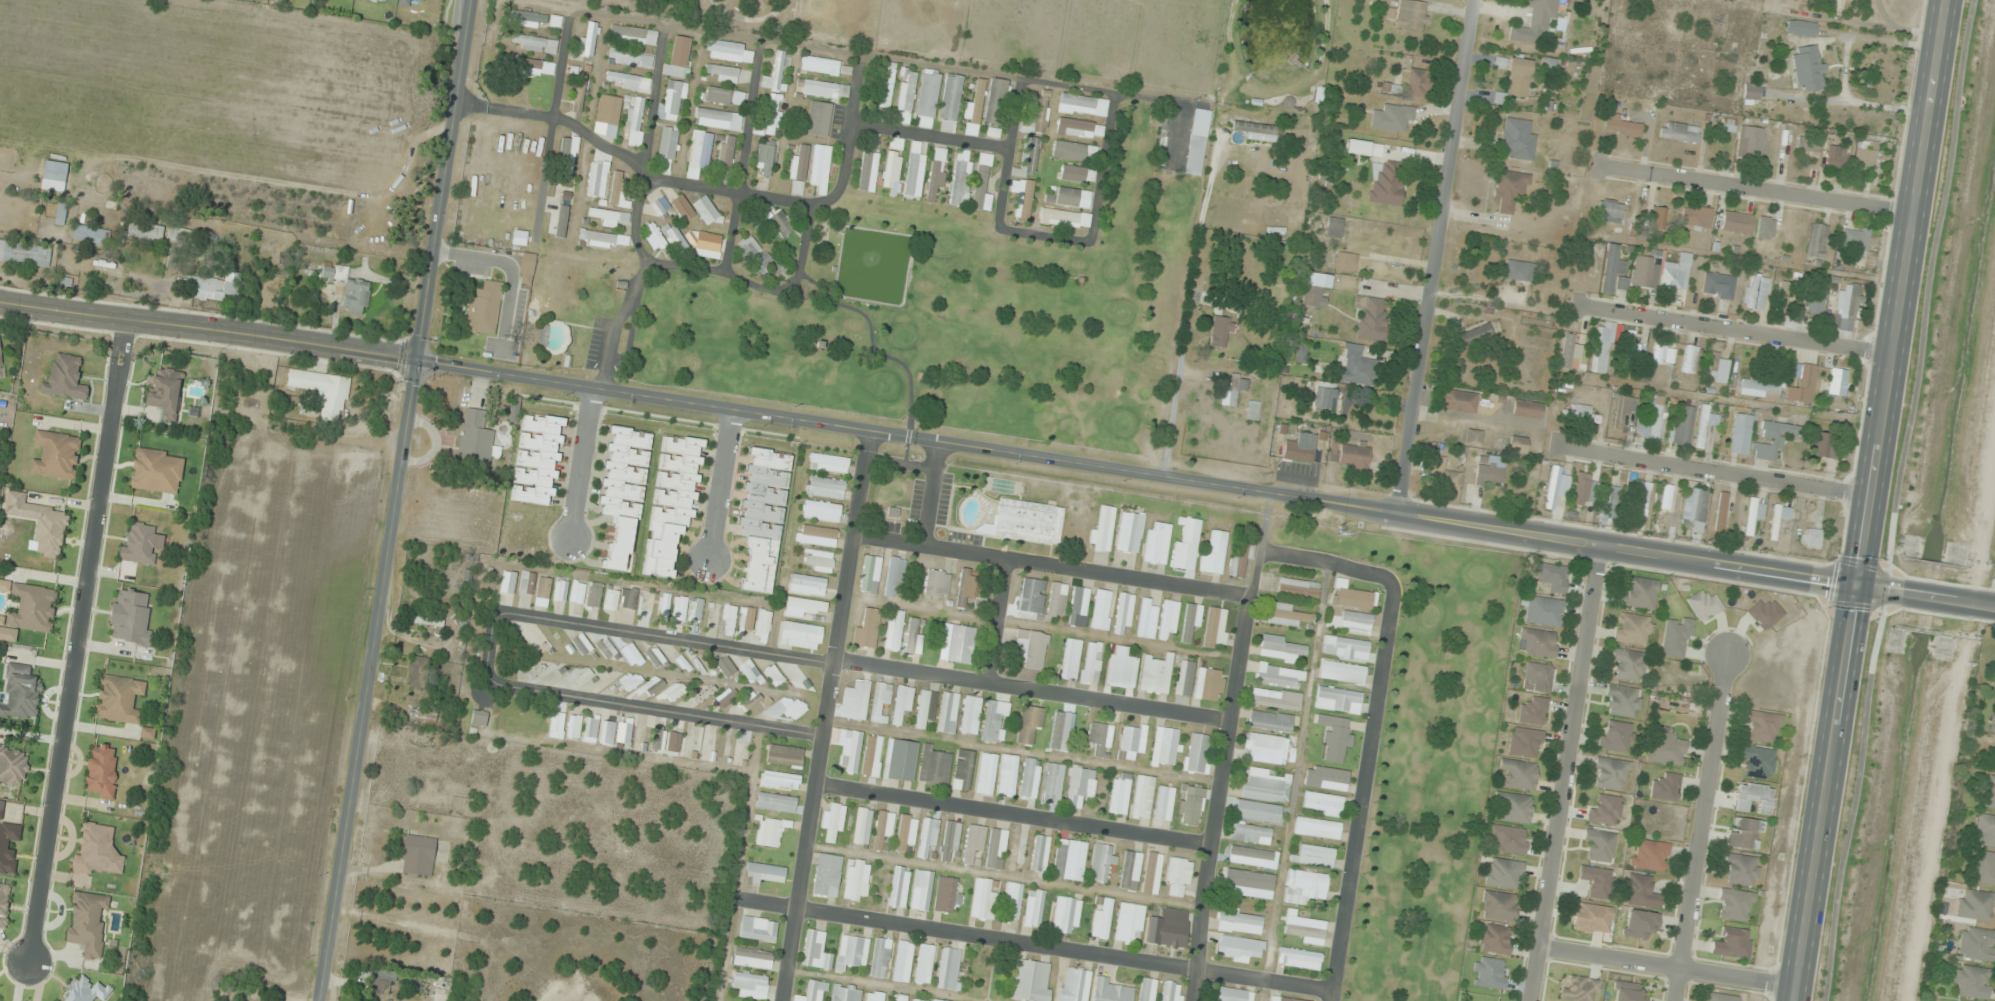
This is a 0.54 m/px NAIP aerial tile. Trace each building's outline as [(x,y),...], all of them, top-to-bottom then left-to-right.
[(1832,7),(1845,9),(1846,0),(1833,0),(1832,7)] [(1427,30),(1428,2),(1397,1),(1396,29),(1427,30)] [(510,25),(546,28),(547,14),(511,11),(510,25)] [(1814,37),(1815,23),(1787,20),(1785,35),(1814,37)] [(599,24),(585,21),(579,54),(592,57),(599,24)] [(657,31),(617,26),(616,36),(624,37),(624,44),(655,47),(657,31)] [(511,49),(555,54),(557,39),(512,35),(511,49)] [(685,79),(692,39),(671,35),(664,75),(685,79)] [(744,44),(708,40),(705,58),(751,64),(752,54),(743,53),(744,44)] [(1795,86),(1823,83),(1819,44),(1791,47),(1795,86)] [(650,70),(653,56),(610,47),(607,62),(650,70)] [(781,92),(787,53),(776,51),(772,78),(763,76),(761,89),(781,92)] [(801,71),(838,76),(840,61),(803,56),(801,71)] [(1526,97),(1532,60),(1510,57),(1505,94),(1526,97)] [(553,76),(554,63),(521,59),(520,72),(553,76)] [(703,76),(736,83),(739,70),(706,63),(703,76)] [(896,66),(882,64),(875,107),(889,109),(896,66)] [(1405,95),(1424,98),(1428,71),(1409,68),(1405,95)] [(941,73),(923,70),(915,127),(931,129),(941,73)] [(648,93),(650,80),(607,71),(604,84),(648,93)] [(917,73),(904,71),(895,123),(909,126),(917,73)] [(588,74),(578,72),(572,111),(582,113),(588,74)] [(955,133),(962,77),(946,75),(938,131),(955,133)] [(985,124),(1003,126),(1008,80),(990,78),(985,124)] [(796,94),(847,101),(849,86),(798,79),(796,94)] [(967,135),(979,136),(985,80),(972,79),(967,135)] [(680,122),(687,84),(669,81),(663,119),(680,122)] [(1759,101),(1760,85),(1744,84),(1744,100),(1759,101)] [(739,90),(706,89),(705,103),(738,105),(739,90)] [(1020,132),(1045,135),(1050,91),(1041,90),(1039,103),(1031,102),(1029,113),(1023,112),(1020,132)] [(1107,99),(1060,94),(1058,113),(1105,118),(1107,99)] [(622,99),(601,95),(596,122),(617,126),(622,99)] [(626,146),(641,146),(643,98),(628,97),(626,146)] [(765,124),(755,123),(753,134),(777,137),(782,99),(769,97),(765,124)] [(1293,108),(1291,97),(1281,100),(1283,110),(1293,108)] [(830,138),(835,105),(810,101),(805,134),(830,138)] [(1409,134),(1413,108),(1384,104),(1383,112),(1372,111),(1370,129),(1409,134)] [(742,115),(697,107),(694,124),(739,132),(742,115)] [(1603,134),(1641,136),(1641,123),(1623,122),(1623,115),(1604,114),(1603,134)] [(1187,149),(1202,152),(1210,118),(1200,115),(1196,134),(1191,133),(1187,149)] [(1508,159),(1532,162),(1536,133),(1527,132),(1529,121),(1504,117),(1499,148),(1509,150),(1508,159)] [(1056,134),(1101,141),(1103,124),(1058,118),(1056,134)] [(1734,119),(1721,120),(1722,132),(1735,132),(1734,119)] [(1658,138),(1696,144),(1699,127),(1660,121),(1658,138)] [(1737,155),(1762,157),(1763,128),(1739,126),(1737,155)] [(656,170),(673,173),(679,129),(662,127),(656,170)] [(986,137),(997,139),(1000,131),(989,128),(986,137)] [(697,180),(698,169),(708,170),(713,133),(692,130),(686,178),(697,180)] [(1796,150),(1819,152),(1821,138),(1798,135),(1796,150)] [(580,139),(565,136),(557,170),(572,174),(580,139)] [(717,182),(730,183),(733,136),(720,136),(717,182)] [(1017,175),(1033,178),(1040,139),(1024,136),(1017,175)] [(758,176),(772,176),(772,142),(758,142),(758,176)] [(926,155),(918,154),(920,143),(911,142),(903,196),(919,199),(926,155)] [(1053,159),(1096,161),(1097,145),(1053,143),(1053,159)] [(803,196),(809,146),(800,144),(798,154),(794,154),(789,194),(803,196)] [(809,189),(825,191),(831,147),(814,145),(809,189)] [(1827,168),(1845,168),(1845,147),(1827,146),(1827,168)] [(934,148),(925,201),(938,203),(947,150),(934,148)] [(1856,168),(1875,169),(1875,149),(1857,149),(1856,168)] [(950,205),(965,207),(971,151),(956,150),(950,205)] [(873,193),(880,154),(864,151),(857,190),(873,193)] [(895,188),(901,153),(887,151),(881,186),(895,188)] [(972,209),(989,211),(992,194),(986,193),(990,154),(978,153),(972,209)] [(42,190),(64,192),(66,163),(43,161),(42,190)] [(603,198),(606,162),(590,161),(587,197),(603,198)] [(1094,184),(1096,169),(1061,165),(1060,181),(1094,184)] [(1318,185),(1332,185),(1332,168),(1318,168),(1318,185)] [(1530,174),(1495,170),(1492,198),(1501,199),(1499,213),(1512,215),(1514,196),(1528,197),(1530,174)] [(1029,221),(1034,182),(1013,179),(1010,197),(1018,198),(1015,219),(1029,221)] [(627,183),(615,180),(609,204),(621,207),(627,183)] [(1092,191),(1057,187),(1055,205),(1090,209),(1092,191)] [(684,223),(695,215),(681,194),(670,202),(684,223)] [(708,227),(721,217),(704,195),(692,205),(708,227)] [(1619,225),(1623,204),(1599,199),(1594,220),(1619,225)] [(665,212),(657,201),(650,206),(658,217),(665,212)] [(55,224),(65,225),(67,204),(57,203),(55,224)] [(1709,228),(1712,209),(1683,205),(1681,224),(1709,228)] [(1650,229),(1666,231),(1669,208),(1652,206),(1650,229)] [(618,221),(628,223),(629,215),(589,207),(588,216),(599,218),(598,225),(616,229),(618,221)] [(1039,223),(1089,230),(1091,215),(1041,208),(1039,223)] [(782,239),(795,229),(780,210),(767,220),(782,239)] [(1750,234),(1752,214),(1723,212),(1721,231),(1750,234)] [(1774,218),(1758,216),(1756,239),(1772,240),(1774,218)] [(1340,239),(1343,219),(1328,217),(1325,236),(1340,239)] [(163,227),(129,222),(127,231),(122,231),(120,239),(160,245),(163,227)] [(674,226),(660,234),(654,223),(642,230),(655,252),(669,243),(677,256),(689,249),(674,226)] [(1804,256),(1822,260),(1829,227),(1811,223),(1804,256)] [(110,230),(74,224),(72,239),(107,245),(110,230)] [(1867,253),(1870,231),(1843,226),(1839,248),(1867,253)] [(628,250),(629,236),(580,230),(578,243),(628,250)] [(717,259),(723,237),(698,231),(693,254),(717,259)] [(755,277),(772,267),(753,234),(736,244),(755,277)] [(49,268),(52,248),(0,240),(0,261),(49,268)] [(1626,262),(1616,260),(1619,246),(1608,244),(1599,292),(1612,294),(1615,274),(1623,276),(1626,262)] [(1355,273),(1357,254),(1334,252),(1332,271),(1355,273)] [(1678,264),(1664,262),(1661,289),(1686,292),(1690,254),(1679,253),(1678,264)] [(520,285),(533,285),(533,254),(520,254),(520,285)] [(79,274),(111,279),(113,262),(82,257),(79,274)] [(1660,260),(1634,257),(1631,286),(1657,288),(1660,260)] [(1529,282),(1532,262),(1507,258),(1504,278),(1529,282)] [(369,280),(348,279),(349,267),(322,266),(322,280),(344,281),(343,314),(368,315),(369,280)] [(1730,300),(1735,278),(1705,271),(1700,294),(1730,300)] [(1759,277),(1747,276),(1743,308),(1764,310),(1768,272),(1760,271),(1759,277)] [(223,281),(190,277),(188,298),(222,302),(223,295),(237,297),(240,274),(224,272),(223,281)] [(1324,278),(1305,277),(1303,306),(1323,307),(1324,278)] [(465,332),(495,336),(502,283),(483,280),(481,290),(471,289),(465,332)] [(1793,282),(1779,282),(1779,309),(1793,309),(1793,282)] [(1858,320),(1861,285),(1843,283),(1840,319),(1858,320)] [(1809,314),(1823,314),(1823,289),(1809,289),(1809,314)] [(1354,339),(1384,343),(1389,299),(1360,296),(1354,339)] [(1211,347),(1230,347),(1230,317),(1211,317),(1211,347)] [(1608,374),(1612,323),(1596,322),(1592,373),(1608,374)] [(1459,349),(1494,336),(1489,324),(1454,336),(1459,349)] [(1582,325),(1573,324),(1568,363),(1577,364),(1582,325)] [(1651,363),(1672,366),(1675,348),(1663,346),(1664,337),(1655,336),(1651,363)] [(1362,358),(1363,346),(1343,343),(1337,381),(1374,387),(1378,360),(1362,358)] [(1683,373),(1695,374),(1697,346),(1685,345),(1683,373)] [(38,394),(86,400),(89,383),(79,382),(82,357),(54,353),(50,384),(40,383),(38,394)] [(1730,356),(1711,353),(1707,382),(1725,385),(1730,356)] [(1798,389),(1788,387),(1786,400),(1811,404),(1816,366),(1802,365),(1798,389)] [(148,375),(144,406),(164,409),(163,420),(178,422),(184,371),(158,368),(157,376),(148,375)] [(1844,397),(1848,371),(1831,368),(1827,394),(1844,397)] [(349,379),(289,370),(287,386),(325,392),(321,418),(343,421),(349,379)] [(1227,406),(1235,407),(1237,392),(1245,393),(1248,376),(1231,374),(1227,406)] [(1763,398),(1777,400),(1779,384),(1742,378),(1740,391),(1764,394),(1763,398)] [(1333,410),(1335,389),(1315,388),(1313,408),(1333,410)] [(1441,409),(1475,414),(1478,394),(1444,389),(1441,409)] [(1613,429),(1622,430),(1624,411),(1637,413),(1639,398),(1617,396),(1613,429)] [(510,422),(517,422),(518,398),(511,398),(510,422)] [(1661,399),(1654,399),(1654,420),(1640,420),(1640,440),(1661,440),(1661,399)] [(1541,403),(1513,400),(1512,416),(1539,418),(1541,403)] [(1258,420),(1258,402),(1247,402),(1247,420),(1258,420)] [(1668,440),(1682,446),(1698,411),(1684,405),(1668,440)] [(1703,449),(1707,425),(1717,426),(1719,416),(1709,415),(1710,406),(1701,405),(1695,448),(1703,449)] [(485,410),(463,408),(460,459),(492,461),(492,451),(493,430),(484,429),(485,410)] [(1599,408),(1574,408),(1574,425),(1599,425),(1599,408)] [(1729,453),(1746,455),(1752,416),(1735,413),(1729,453)] [(1804,427),(1762,421),(1759,441),(1754,440),(1751,458),(1777,461),(1781,433),(1802,436),(1804,427)] [(651,432),(610,427),(602,499),(643,504),(651,432)] [(1482,431),(1467,429),(1465,445),(1480,447),(1482,431)] [(81,437),(35,430),(33,447),(42,449),(40,461),(31,459),(29,474),(75,481),(81,437)] [(1284,441),(1282,459),(1313,463),(1317,435),(1297,432),(1296,442),(1284,441)] [(1834,459),(1838,436),(1814,432),(1809,455),(1834,459)] [(1527,437),(1510,437),(1510,452),(1527,452),(1527,437)] [(1339,450),(1333,449),(1331,465),(1368,470),(1372,448),(1340,444),(1339,450)] [(184,454),(135,447),(128,488),(178,495),(184,454)] [(849,456),(810,456),(810,471),(849,471),(849,456)] [(1444,457),(1433,457),(1433,489),(1460,489),(1460,470),(1444,470),(1444,457)] [(1495,459),(1478,457),(1475,485),(1501,488),(1504,468),(1494,467),(1495,459)] [(1544,509),(1554,510),(1556,497),(1566,498),(1570,476),(1559,475),(1560,467),(1550,466),(1544,509)] [(1572,503),(1587,506),(1593,476),(1578,473),(1572,503)] [(805,495),(843,500),(845,481),(807,477),(805,495)] [(1632,516),(1647,517),(1650,483),(1636,481),(1632,516)] [(1666,528),(1672,485),(1664,484),(1658,527),(1666,528)] [(1599,519),(1616,519),(1617,487),(1600,486),(1599,519)] [(1708,490),(1687,487),(1683,520),(1694,521),(1692,531),(1702,533),(1708,490)] [(1728,493),(1719,491),(1714,531),(1723,533),(1728,493)] [(1063,506),(998,498),(994,527),(986,526),(985,536),(1058,545),(1063,506)] [(1745,536),(1752,537),(1754,519),(1763,520),(1765,500),(1749,498),(1745,536)] [(839,522),(840,505),(804,501),(802,519),(839,522)] [(62,559),(69,509),(37,505),(32,545),(41,546),(40,556),(62,559)] [(1089,550),(1109,553),(1115,508),(1095,505),(1089,550)] [(1790,520),(1791,507),(1773,505),(1770,540),(1776,540),(1778,519),(1790,520)] [(1144,515),(1121,511),(1116,551),(1138,554),(1144,515)] [(1200,520),(1178,517),(1171,567),(1193,570),(1200,520)] [(155,524),(133,522),(132,533),(123,532),(119,561),(151,565),(153,547),(162,548),(164,536),(154,535),(155,524)] [(1170,525),(1148,522),(1144,562),(1165,565),(1170,525)] [(835,548),(838,530),(798,524),(796,542),(835,548)] [(1798,548),(1821,548),(1821,530),(1798,529),(1798,548)] [(1200,571),(1221,574),(1227,533),(1206,530),(1200,571)] [(1252,537),(1231,537),(1231,577),(1244,577),(1244,559),(1252,559),(1252,537)] [(834,553),(806,550),(804,570),(832,573),(834,553)] [(881,557),(864,555),(860,593),(877,595),(881,557)] [(885,596),(902,598),(905,558),(888,557),(885,596)] [(1545,593),(1567,592),(1565,564),(1537,566),(1537,581),(1545,580),(1545,593)] [(966,597),(971,599),(978,572),(963,568),(953,606),(963,608),(966,597)] [(946,600),(950,573),(927,569),(923,596),(946,600)] [(520,594),(533,595),(535,572),(521,571),(520,594)] [(515,594),(516,572),(502,572),(502,594),(515,594)] [(1658,581),(1624,575),(1619,605),(1653,611),(1658,581)] [(551,578),(539,577),(536,599),(549,600),(551,578)] [(563,602),(569,580),(558,577),(552,599),(563,602)] [(1046,581),(1022,578),(1016,618),(1040,621),(1046,581)] [(1317,598),(1319,582),(1279,579),(1277,595),(1317,598)] [(1347,580),(1336,579),(1332,605),(1374,611),(1376,593),(1345,589),(1347,580)] [(587,584),(573,581),(568,603),(581,606),(587,584)] [(602,584),(589,582),(587,607),(600,608),(602,584)] [(1069,585),(1052,582),(1046,615),(1063,618),(1069,585)] [(10,600),(19,601),(18,612),(8,610),(6,627),(52,633),(57,589),(12,583),(10,600)] [(1090,589),(1075,586),(1067,625),(1083,628),(1090,589)] [(108,632),(116,633),(115,643),(151,648),(154,627),(144,625),(149,594),(114,589),(108,632)] [(615,612),(620,592),(607,589),(603,609),(615,612)] [(621,610),(636,610),(636,589),(621,589),(621,610)] [(1109,630),(1112,591),(1094,590),(1091,629),(1109,630)] [(1706,597),(1701,590),(1686,600),(1701,622),(1723,608),(1713,593),(1706,597)] [(1124,627),(1129,628),(1134,595),(1119,593),(1113,633),(1123,635),(1124,627)] [(670,619),(684,622),(688,598),(676,596),(670,619)] [(824,618),(827,604),(788,596),(785,610),(824,618)] [(1563,601),(1528,597),(1525,623),(1560,627),(1563,601)] [(688,623),(701,624),(704,599),(690,598),(688,623)] [(1156,600),(1139,600),(1139,638),(1156,638),(1156,600)] [(1784,613),(1772,600),(1765,607),(1758,600),(1746,613),(1764,632),(1784,613)] [(1176,640),(1176,601),(1161,601),(1161,640),(1176,640)] [(1200,605),(1186,603),(1181,643),(1195,645),(1200,605)] [(1314,609),(1267,604),(1266,624),(1300,627),(1300,622),(1313,623),(1314,609)] [(737,606),(724,605),(721,633),(734,635),(737,606)] [(874,649),(881,610),(862,607),(855,646),(874,649)] [(753,608),(740,608),(740,631),(754,631),(753,608)] [(1205,648),(1225,649),(1227,609),(1207,608),(1205,648)] [(772,612),(759,609),(753,640),(766,642),(772,612)] [(904,612),(890,610),(885,649),(898,652),(904,612)] [(1372,615),(1342,611),(1340,631),(1370,635),(1372,615)] [(1650,647),(1653,617),(1618,613),(1615,642),(1650,647)] [(1661,655),(1686,659),(1691,620),(1667,616),(1661,655)] [(410,628),(443,632),(444,621),(412,617),(410,628)] [(919,655),(922,619),(909,618),(906,653),(919,655)] [(819,651),(823,628),(783,621),(779,644),(819,651)] [(976,628),(944,623),(939,660),(971,664),(976,628)] [(1558,633),(1521,628),(1517,653),(1555,658),(1558,633)] [(1043,671),(1049,634),(1018,629),(1013,657),(1024,659),(1023,667),(1043,671)] [(583,657),(593,649),(580,633),(571,641),(583,657)] [(1305,656),(1307,641),(1261,636),(1259,658),(1295,662),(1296,655),(1305,656)] [(1323,655),(1367,661),(1369,643),(1335,638),(1334,646),(1324,644),(1323,655)] [(1062,678),(1077,679),(1080,640),(1065,639),(1062,678)] [(1103,645),(1089,642),(1082,681),(1096,683),(1103,645)] [(643,662),(633,643),(621,649),(631,668),(643,662)] [(667,664),(656,645),(645,652),(656,670),(667,664)] [(1106,684),(1133,689),(1138,659),(1128,658),(1130,648),(1112,645),(1106,684)] [(1609,675),(1642,681),(1646,654),(1613,648),(1609,675)] [(1167,694),(1173,654),(1165,653),(1163,661),(1144,658),(1139,690),(1167,694)] [(407,687),(425,690),(429,658),(411,656),(407,687)] [(737,672),(726,656),(715,664),(726,679),(737,672)] [(761,675),(749,659),(738,667),(750,683),(761,675)] [(1190,697),(1195,662),(1180,660),(1175,694),(1190,697)] [(1319,678),(1363,685),(1366,667),(1321,660),(1319,678)] [(42,676),(31,675),(32,665),(8,662),(3,706),(0,705),(0,717),(37,721),(42,676)] [(786,680),(773,663),(763,670),(776,687),(786,680)] [(1255,680),(1301,690),(1304,672),(1258,663),(1255,680)] [(1550,693),(1552,665),(1526,663),(1525,680),(1533,681),(1532,691),(1550,693)] [(787,672),(796,692),(808,686),(799,666),(787,672)] [(1222,701),(1225,670),(1197,667),(1194,698),(1222,701)] [(621,684),(630,693),(643,680),(634,671),(621,684)] [(144,698),(146,680),(100,674),(94,719),(140,725),(142,709),(133,708),(135,697),(144,698)] [(650,696),(664,684),(656,675),(643,687),(650,696)] [(870,681),(855,679),(854,689),(843,687),(839,717),(865,721),(870,681)] [(670,705),(687,692),(679,681),(662,693),(670,705)] [(873,723),(888,723),(888,683),(873,683),(873,723)] [(714,690),(709,685),(697,698),(702,703),(714,690)] [(1358,715),(1362,693),(1318,686),(1314,708),(1358,715)] [(1298,711),(1301,694),(1252,687),(1250,705),(1298,711)] [(1639,716),(1640,687),(1606,687),(1605,715),(1639,716)] [(739,705),(749,712),(761,696),(752,689),(739,705)] [(936,692),(920,690),(915,728),(926,729),(928,721),(932,721),(936,692)] [(954,734),(958,694),(941,692),(937,732),(954,734)] [(784,712),(794,722),(808,708),(797,697),(791,703),(783,695),(766,712),(775,722),(784,712)] [(981,698),(964,696),(960,733),(977,735),(981,698)] [(1518,705),(1519,724),(1547,723),(1546,697),(1531,698),(1531,704),(1518,705)] [(1003,744),(1008,702),(986,700),(982,742),(1003,744)] [(415,722),(435,725),(438,707),(419,703),(415,722)] [(1016,743),(1038,746),(1043,708),(1021,706),(1016,743)] [(471,725),(486,727),(488,712),(473,710),(471,725)] [(1291,733),(1293,716),(1250,710),(1248,728),(1291,733)] [(1778,744),(1781,715),(1747,711),(1743,740),(1778,744)] [(562,739),(564,713),(552,712),(549,738),(562,739)] [(568,740),(580,740),(580,715),(568,715),(568,740)] [(1326,726),(1322,761),(1345,764),(1351,719),(1317,715),(1316,724),(1326,726)] [(595,744),(599,720),(587,718),(583,742),(595,744)] [(629,744),(633,725),(602,720),(599,744),(614,746),(614,742),(629,744)] [(1599,749),(1631,753),(1634,724),(1603,721),(1599,749)] [(1088,745),(1095,746),(1094,757),(1109,759),(1114,726),(1090,723),(1088,745)] [(1147,726),(1122,723),(1117,760),(1134,762),(1135,753),(1143,754),(1147,726)] [(662,727),(652,727),(652,750),(662,750),(662,727)] [(1174,769),(1179,730),(1156,727),(1151,766),(1174,769)] [(1543,732),(1512,727),(1508,753),(1538,758),(1543,732)] [(678,754),(682,733),(669,730),(664,751),(678,754)] [(836,762),(846,764),(845,773),(857,774),(862,732),(840,730),(836,762)] [(1684,740),(1675,740),(1675,732),(1649,731),(1648,763),(1683,764),(1684,740)] [(1284,766),(1288,738),(1246,732),(1243,752),(1249,753),(1248,761),(1284,766)] [(1210,735),(1187,734),(1186,773),(1208,774),(1210,735)] [(881,737),(865,736),(863,775),(879,776),(881,737)] [(913,782),(917,743),(888,739),(884,778),(913,782)] [(118,756),(111,756),(112,744),(89,742),(85,786),(92,787),(91,797),(114,799),(118,756)] [(26,787),(30,757),(21,756),(22,747),(0,744),(0,784),(26,787)] [(932,745),(923,744),(917,781),(946,786),(951,756),(931,753),(932,745)] [(742,746),(735,745),(734,756),(741,757),(742,746)] [(802,768),(803,749),(768,745),(766,764),(802,768)] [(1739,766),(1745,766),(1744,776),(1771,780),(1775,750),(1742,745),(1739,766)] [(974,752),(957,750),(952,788),(969,791),(974,752)] [(976,793),(992,795),(997,755),(981,753),(976,793)] [(997,795),(1014,796),(1018,756),(1002,755),(997,795)] [(1627,791),(1631,762),(1596,757),(1593,786),(1627,791)] [(1035,799),(1041,761),(1025,758),(1019,796),(1035,799)] [(1538,764),(1500,759),(1498,772),(1501,772),(1499,786),(1534,791),(1538,764)] [(1064,765),(1046,763),(1041,803),(1059,805),(1064,765)] [(1065,807),(1082,809),(1083,799),(1093,801),(1097,769),(1070,765),(1065,807)] [(1348,772),(1307,765),(1304,786),(1346,792),(1348,772)] [(1291,776),(1244,770),(1241,797),(1287,803),(1291,776)] [(1650,797),(1676,802),(1682,776),(1664,772),(1662,782),(1653,780),(1650,797)] [(1109,813),(1126,815),(1131,775),(1114,773),(1109,813)] [(799,774),(763,774),(763,788),(799,788),(799,774)] [(1132,817),(1149,819),(1154,777),(1137,776),(1132,817)] [(1994,809),(1994,776),(1990,776),(1986,807),(1994,809)] [(1734,810),(1746,812),(1748,803),(1757,805),(1755,813),(1771,815),(1775,788),(1738,782),(1734,810)] [(1200,826),(1205,787),(1183,785),(1178,823),(1200,826)] [(1174,788),(1158,786),(1155,819),(1171,821),(1174,788)] [(1302,812),(1341,818),(1344,798),(1305,791),(1302,812)] [(756,807),(794,814),(797,799),(759,792),(756,807)] [(1529,824),(1533,797),(1496,792),(1492,818),(1529,824)] [(1590,803),(1588,822),(1617,826),(1622,798),(1601,794),(1599,804),(1590,803)] [(1279,824),(1282,807),(1237,799),(1234,817),(1279,824)] [(842,843),(843,804),(823,804),(822,842),(842,843)] [(852,843),(866,846),(874,810),(859,807),(852,843)] [(17,855),(9,854),(10,843),(20,844),(22,825),(1,822),(2,811),(0,810),(0,874),(15,876),(17,855)] [(882,851),(882,840),(892,841),(893,812),(876,811),(874,850),(882,851)] [(906,845),(913,846),(918,817),(901,814),(895,851),(904,852),(906,845)] [(1983,847),(1994,848),(1994,817),(1977,816),(1976,835),(1984,835),(1983,847)] [(755,845),(780,848),(784,821),(759,817),(755,845)] [(1339,839),(1341,823),(1296,817),(1294,834),(1339,839)] [(1763,821),(1732,817),(1727,846),(1759,850),(1763,821)] [(920,858),(926,859),(926,849),(936,850),(938,819),(923,818),(920,858)] [(954,863),(962,823),(947,821),(939,861),(954,863)] [(82,851),(72,851),(72,873),(123,874),(123,854),(115,854),(116,824),(82,824),(82,851)] [(962,864),(970,865),(972,853),(982,854),(986,827),(968,824),(962,864)] [(1269,844),(1271,827),(1232,824),(1230,841),(1269,844)] [(1495,852),(1526,854),(1527,828),(1490,826),(1489,838),(1496,839),(1495,852)] [(996,859),(1004,860),(1008,830),(991,828),(985,868),(995,869),(996,859)] [(1583,848),(1592,849),(1590,860),(1612,863),(1617,833),(1586,829),(1583,848)] [(1021,831),(1013,830),(1007,871),(1016,873),(1021,831)] [(437,838),(405,834),(400,873),(432,877),(437,838)] [(1049,837),(1035,836),(1031,871),(1046,873),(1049,837)] [(1082,882),(1087,843),(1058,839),(1053,878),(1082,882)] [(1670,844),(1635,839),(1631,868),(1665,873),(1670,844)] [(1090,881),(1112,883),(1116,847),(1094,844),(1090,881)] [(1335,850),(1302,844),(1300,855),(1291,853),(1290,862),(1332,868),(1335,850)] [(1228,864),(1276,868),(1278,851),(1229,846),(1228,864)] [(1973,850),(1969,883),(1994,886),(1994,853),(1973,850)] [(1121,889),(1138,891),(1141,853),(1124,852),(1121,889)] [(1157,895),(1163,855),(1148,852),(1142,892),(1157,895)] [(836,898),(842,857),(819,853),(812,894),(836,898)] [(1722,882),(1755,887),(1760,859),(1726,853),(1722,882)] [(1192,862),(1172,857),(1164,893),(1185,897),(1192,862)] [(1522,862),(1486,857),(1482,885),(1519,890),(1522,862)] [(865,903),(872,862),(856,860),(854,872),(848,871),(843,899),(865,903)] [(745,881),(783,887),(786,868),(748,862),(745,881)] [(905,908),(910,868),(894,866),(889,906),(905,908)] [(1610,899),(1612,869),(1580,867),(1579,878),(1588,879),(1587,898),(1610,899)] [(1271,899),(1274,875),(1225,868),(1221,893),(1271,899)] [(934,873),(916,870),(909,909),(927,912),(934,873)] [(1328,875),(1298,871),(1296,889),(1286,888),(1284,903),(1305,905),(1306,897),(1325,899),(1328,875)] [(1660,908),(1661,894),(1651,893),(1652,877),(1627,874),(1624,904),(1660,908)] [(963,889),(955,888),(956,879),(939,876),(933,911),(953,914),(955,905),(960,905),(963,889)] [(992,920),(998,881),(975,878),(970,917),(992,920)] [(1024,885),(1008,882),(1001,921),(1017,924),(1024,885)] [(7,927),(12,885),(0,883),(0,926),(7,927)] [(1753,893),(1720,888),(1716,918),(1749,922),(1753,893)] [(1022,925),(1039,928),(1045,892),(1029,889),(1022,925)] [(1990,922),(1992,907),(1994,907),(1994,893),(1967,890),(1966,899),(1958,898),(1956,918),(1990,922)] [(104,922),(99,922),(100,908),(108,909),(110,894),(70,891),(66,944),(83,945),(82,961),(101,962),(104,922)] [(1514,922),(1518,895),(1484,891),(1480,918),(1514,922)] [(1092,937),(1109,939),(1113,899),(1096,897),(1092,937)] [(1055,932),(1079,932),(1079,898),(1055,898),(1055,932)] [(1142,936),(1145,905),(1119,903),(1115,942),(1132,944),(1133,935),(1142,936)] [(1572,930),(1609,934),(1612,907),(1575,903),(1572,930)] [(1146,945),(1186,948),(1189,910),(1161,908),(1160,917),(1148,916),(1146,945)] [(1216,930),(1260,935),(1263,912),(1218,908),(1216,930)] [(1647,931),(1656,932),(1659,915),(1626,909),(1622,935),(1645,939),(1647,931)] [(778,922),(743,916),(739,937),(774,943),(778,922)] [(1323,944),(1326,921),(1286,916),(1283,939),(1323,944)] [(1513,929),(1483,923),(1478,950),(1507,956),(1513,929)] [(1994,946),(1994,931),(1962,926),(1958,958),(1993,962),(1994,946)] [(1749,959),(1752,930),(1723,927),(1721,942),(1712,941),(1710,955),(1749,959)] [(825,932),(806,930),(802,966),(831,969),(833,953),(823,952),(825,932)] [(869,939),(841,935),(836,970),(846,972),(847,964),(865,966),(869,939)] [(1252,956),(1262,958),(1265,942),(1220,935),(1216,958),(1251,964),(1252,956)] [(885,979),(892,940),(876,937),(869,976),(885,979)] [(892,981),(908,983),(914,943),(898,941),(892,981)] [(914,983),(929,985),(934,946),(920,944),(914,983)] [(1277,964),(1319,971),(1322,954),(1279,947),(1277,964)] [(770,970),(773,953),(734,948),(732,964),(770,970)] [(937,988),(956,990),(960,950),(942,948),(937,988)] [(1473,987),(1505,988),(1506,960),(1474,958),(1473,987)] [(1047,963),(1016,959),(1011,1000),(1019,1000),(1050,1000),(1052,985),(1044,984),(1047,963)] [(1987,1000),(1992,971),(1958,965),(1953,994),(1987,1000)] [(1065,967),(1058,1000),(1086,1000),(1092,972),(1065,967)] [(732,988),(739,988),(739,998),(766,999),(767,975),(733,973),(732,988)] [(96,998),(100,1000),(105,1000),(113,991),(98,980),(94,986),(79,974),(58,1000),(94,1000),(96,998)] [(1571,1000),(1597,1000),(1600,979),(1563,976),(1560,1000),(1571,1000)] [(1133,989),(1114,987),(1114,979),(1095,977),(1092,1000),(1132,1000),(1133,989)] [(1156,979),(1140,978),(1139,1000),(1155,1000),(1156,979)] [(391,980),(371,979),(370,1000),(390,1000),(391,980)] [(808,980),(805,999),(794,997),(794,1000),(824,1000),(827,983),(808,980)] [(1183,984),(1164,982),(1161,1000),(1181,1000),(1183,984)] [(1646,995),(1638,995),(1639,984),(1615,982),(1613,1000),(1645,1000),(1646,995)] [(862,988),(833,984),(831,1000),(860,1000),(862,988)] [(1252,989),(1213,989),(1213,1000),(1252,1000),(1252,989)] [(867,991),(866,1000),(883,1000),(885,993),(867,991)]
